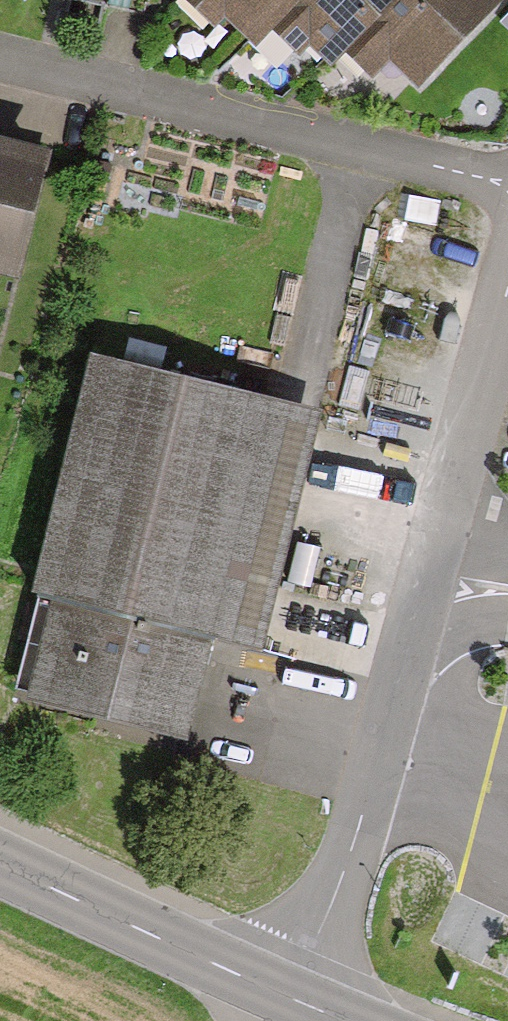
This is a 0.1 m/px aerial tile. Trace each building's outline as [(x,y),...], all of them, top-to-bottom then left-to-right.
[(208,29),(217,19),(240,40),(252,27),(278,0),(177,0),(208,29)] [(252,27),(284,56),(296,44),(318,65),(332,50),(378,0),(278,0),(252,27)] [(332,50),(361,77),(377,60),(408,89),(491,0),(378,0),(332,50)] [(0,146),(0,277),(31,154),(0,146)] [(300,420),(81,367),(22,606),(39,610),(14,711),(165,747),(190,646),(241,659),(300,420)]
